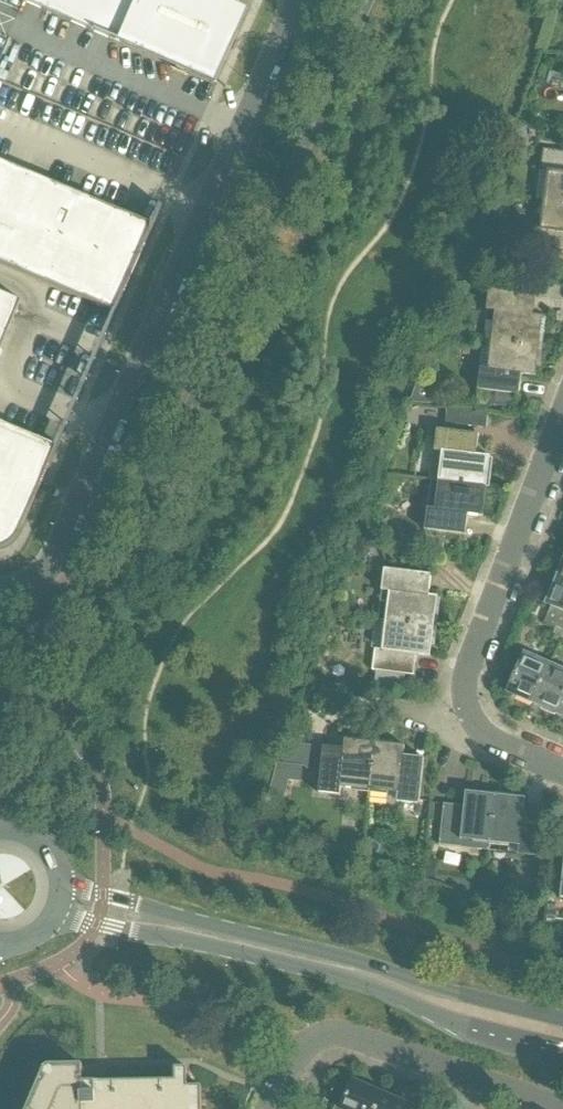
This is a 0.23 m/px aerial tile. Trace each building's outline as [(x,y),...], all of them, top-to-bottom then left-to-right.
[(217,84),(249,10),(237,5),(239,0),(25,0),(217,84)] [(540,170),(547,171),(544,200),(562,203),(562,152),(543,149),(540,170)] [(116,311),(152,224),(0,160),(0,263),(116,311)] [(531,248),(562,252),(562,203),(544,200),(541,220),(540,228),(533,228),(531,248)] [(488,311),(484,339),(491,340),(539,346),(542,316),(530,315),(532,294),(490,288),(488,311)] [(22,301),(0,292),(0,354),(22,301)] [(480,368),(478,389),(521,395),(523,375),(535,377),(539,346),(491,340),(488,369),(480,368)] [(449,411),(448,424),(487,429),(489,416),(449,411)] [(2,548),(6,546),(10,544),(14,541),(17,538),(19,535),(57,446),(0,422),(0,548),(2,548)] [(435,449),(431,480),(438,481),(487,486),(490,455),(477,454),(479,434),(438,429),(435,449)] [(428,508),(425,530),(467,535),(469,514),(483,516),(487,486),(438,481),(431,480),(428,508)] [(385,569),(382,591),(389,591),(386,621),(433,626),(437,596),(423,594),(426,574),(385,569)] [(553,606),(562,611),(562,581),(558,579),(547,604),(553,606)] [(546,622),(562,629),(562,611),(553,606),(546,622)] [(375,648),(372,670),(376,670),(374,687),(404,690),(406,674),(414,675),(416,654),(429,656),(433,626),(386,621),(382,649),(375,648)] [(526,653),(509,692),(534,703),(551,664),(526,653)] [(551,664),(534,703),(558,714),(562,702),(562,669),(551,664)] [(341,787),(369,790),(375,743),(345,739),(344,748),(323,746),(318,792),(340,795),(341,787)] [(420,804),(424,758),(404,756),(405,746),(375,743),(369,790),(398,793),(397,802),(420,804)] [(467,807),(447,805),(443,846),(462,848),(463,841),(492,843),(497,796),(468,793),(467,807)] [(492,843),(521,846),(520,855),(541,857),(545,815),(525,813),(526,799),(497,796),(492,843)] [(83,1082),(82,1065),(50,1066),(49,1066),(48,1066),(46,1067),(45,1069),(44,1070),(28,1108),(202,1108),(201,1086),(188,1087),(187,1068),(175,1068),(175,1081),(83,1082)] [(335,1108),(379,1108),(386,1093),(356,1081),(345,1107),(337,1103),(335,1108)] [(416,1106),(386,1093),(379,1108),(414,1108),(416,1106)]
